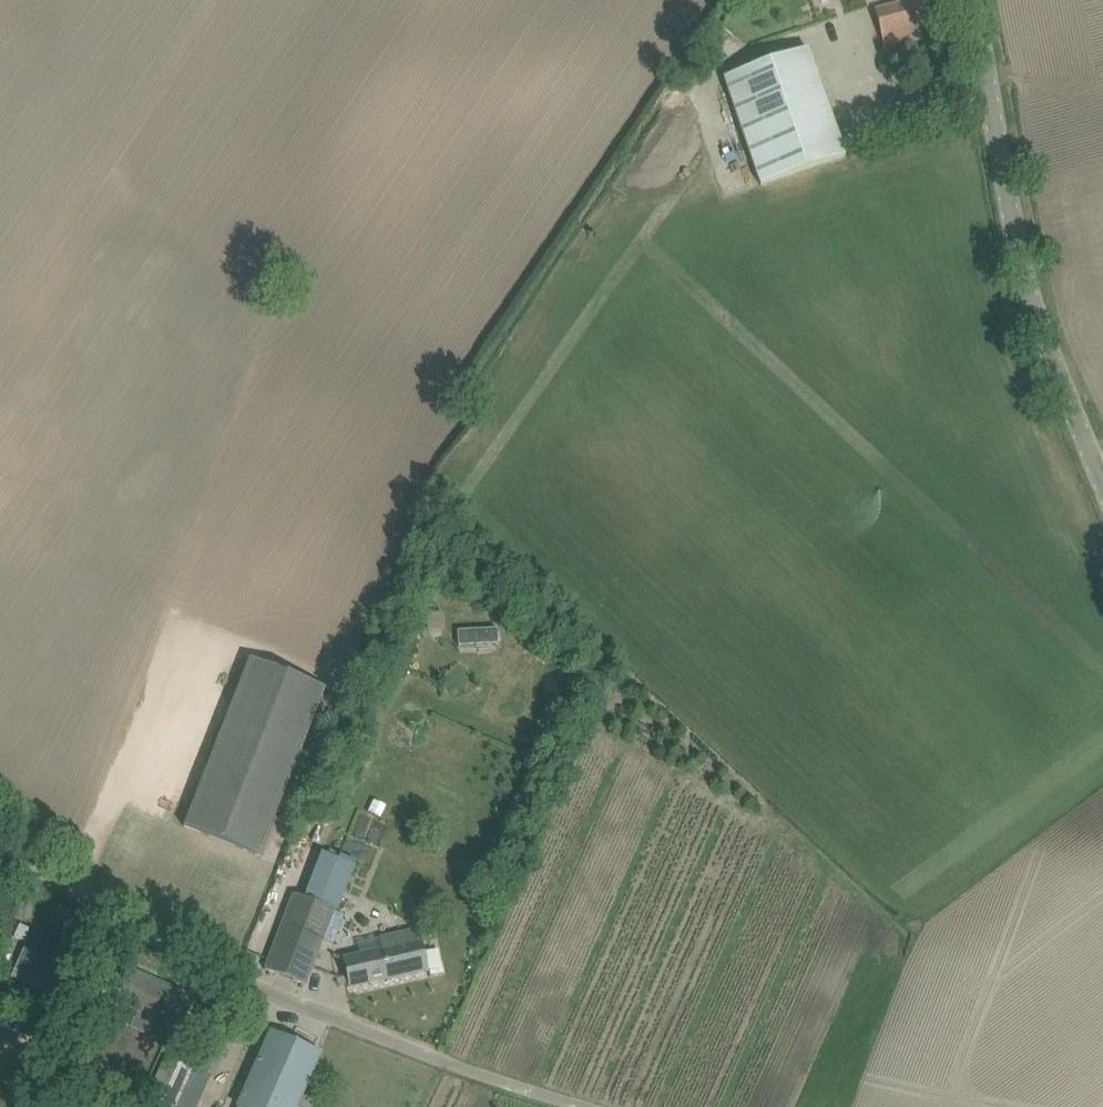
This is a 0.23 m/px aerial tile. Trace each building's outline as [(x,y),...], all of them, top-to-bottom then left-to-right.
[(885,53),(937,39),(927,0),(913,0),(874,11),(885,53)] [(845,156),(808,49),(724,78),(760,185),(845,156)] [(435,675),(442,656),(430,652),(424,671),(435,675)] [(325,689),(249,660),(184,827),(259,857),(325,689)] [(335,910),(294,895),(265,970),(306,986),(335,910)] [(381,950),(344,959),(350,987),(387,979),(388,980),(428,971),(418,930),(379,938),(381,950)] [(62,966),(25,949),(16,969),(53,986),(62,966)] [(176,1029),(190,998),(129,971),(115,1002),(176,1029)] [(0,1014),(11,991),(0,986),(0,1014)] [(215,1029),(197,1068),(214,1076),(232,1036),(215,1029)] [(320,1055),(270,1033),(238,1106),(297,1106),(320,1055)] [(148,1097),(170,1106),(175,1106),(191,1072),(164,1060),(148,1097)]
